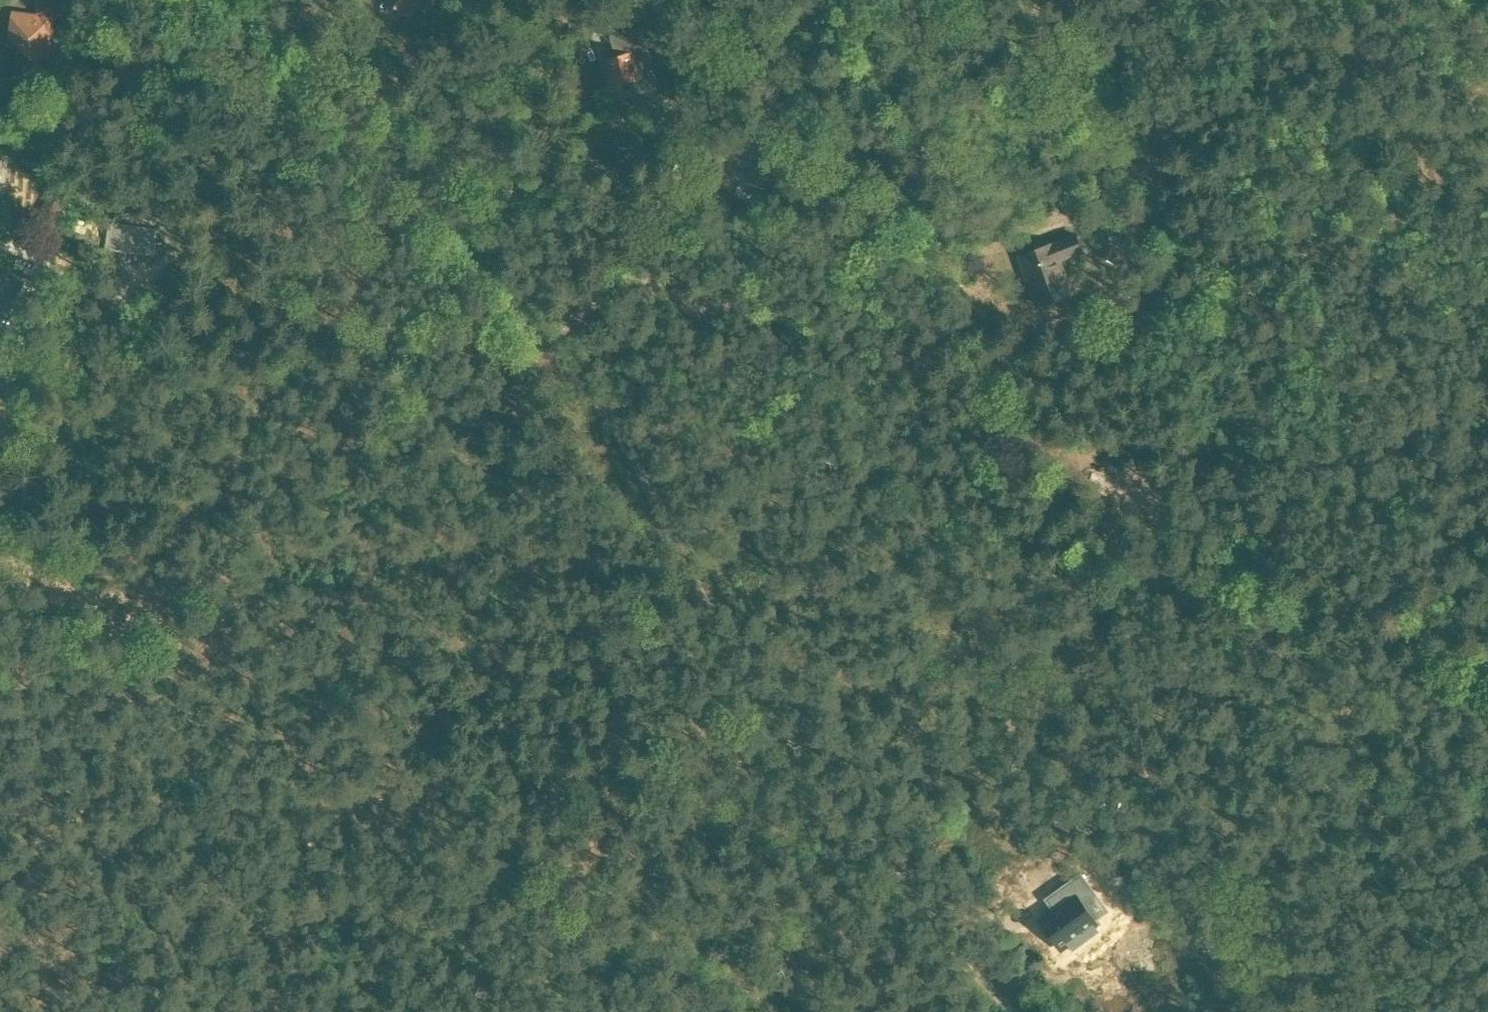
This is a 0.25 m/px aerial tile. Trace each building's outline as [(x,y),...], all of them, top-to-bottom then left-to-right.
[(11,16),(19,26),(17,37),(29,50),(41,49),(49,57),(55,56),(51,16),(59,16),(56,0),(38,0),(35,15),(12,11),(11,16)] [(385,1),(396,6),(407,12),(412,2),(426,8),(430,0),(386,0),(385,1)] [(619,57),(607,60),(612,76),(614,85),(627,81),(639,78),(637,69),(653,64),(642,25),(612,34),(617,51),(619,57)] [(773,161),(757,155),(747,181),(763,187),(773,161)] [(52,191),(43,208),(58,216),(67,198),(52,191)] [(110,222),(107,247),(153,254),(157,229),(110,222)] [(1067,286),(1058,261),(1083,252),(1076,235),(1024,254),(1029,268),(1025,269),(1036,298),(1067,286)] [(15,303),(24,281),(0,272),(0,297),(15,303)] [(1141,510),(1154,479),(1111,461),(1097,491),(1141,510)] [(1085,903),(1094,896),(1079,876),(1050,898),(1058,909),(1038,924),(1059,952),(1096,926),(1093,922),(1096,919),(1085,903)]
